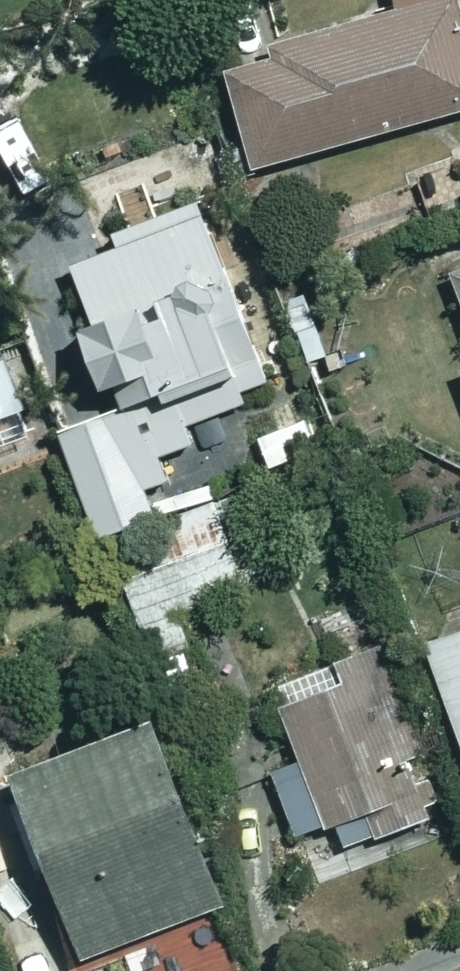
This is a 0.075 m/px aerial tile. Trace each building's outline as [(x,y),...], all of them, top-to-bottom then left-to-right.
[(264,34),(268,49),(218,63),(246,161),(459,101),(459,10),(457,0),(386,0),(264,34)] [(92,376),(105,371),(115,398),(52,421),(92,529),(151,507),(141,481),(164,472),(155,448),(188,436),(182,420),(243,397),(239,386),(262,377),(193,190),(105,222),(111,238),(65,255),(85,310),(70,315),(92,376)] [(442,265),(459,314),(459,258),(442,265)] [(0,346),(0,439),(30,428),(0,346)] [(242,586),(211,495),(104,531),(146,655),(186,642),(174,609),(242,586)] [(420,630),(459,741),(459,616),(420,630)] [(442,814),(382,652),(280,689),(306,760),(278,770),(302,835),(341,821),(351,848),(442,814)] [(234,903),(163,719),(24,773),(95,957),(234,903)]
